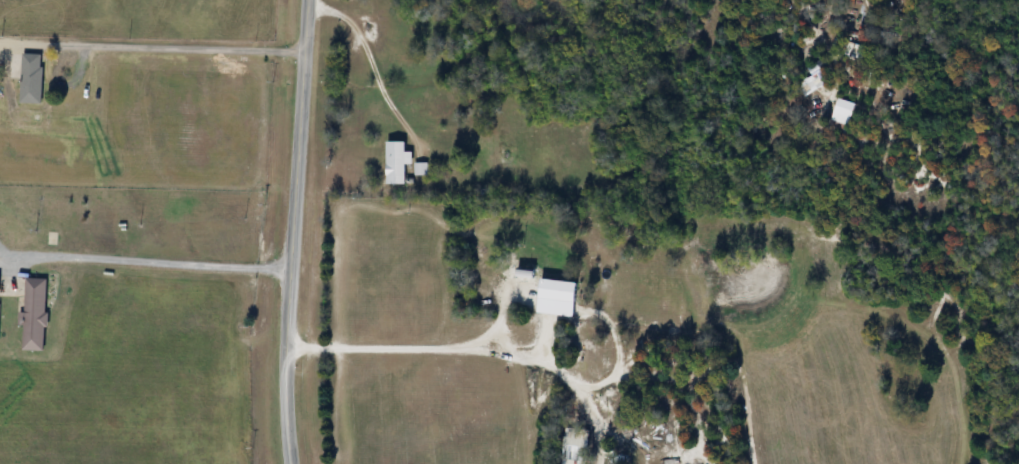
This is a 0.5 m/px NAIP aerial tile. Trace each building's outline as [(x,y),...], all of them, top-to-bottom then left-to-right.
[(43,56),(10,56),(10,80),(22,80),(22,105),(43,105),(43,56)] [(818,89),(824,87),(818,67),(811,70),(818,89)] [(844,136),(857,107),(841,99),(828,128),(844,136)] [(406,166),(413,166),(413,154),(407,154),(407,143),(388,143),(388,186),(406,186),(406,166)] [(519,276),(535,279),(536,271),(520,269),(519,276)] [(26,313),(21,313),(20,325),(25,325),(24,351),(46,351),(48,279),(27,278),(26,313)] [(581,284),(543,278),(540,298),(578,303),(581,284)]
